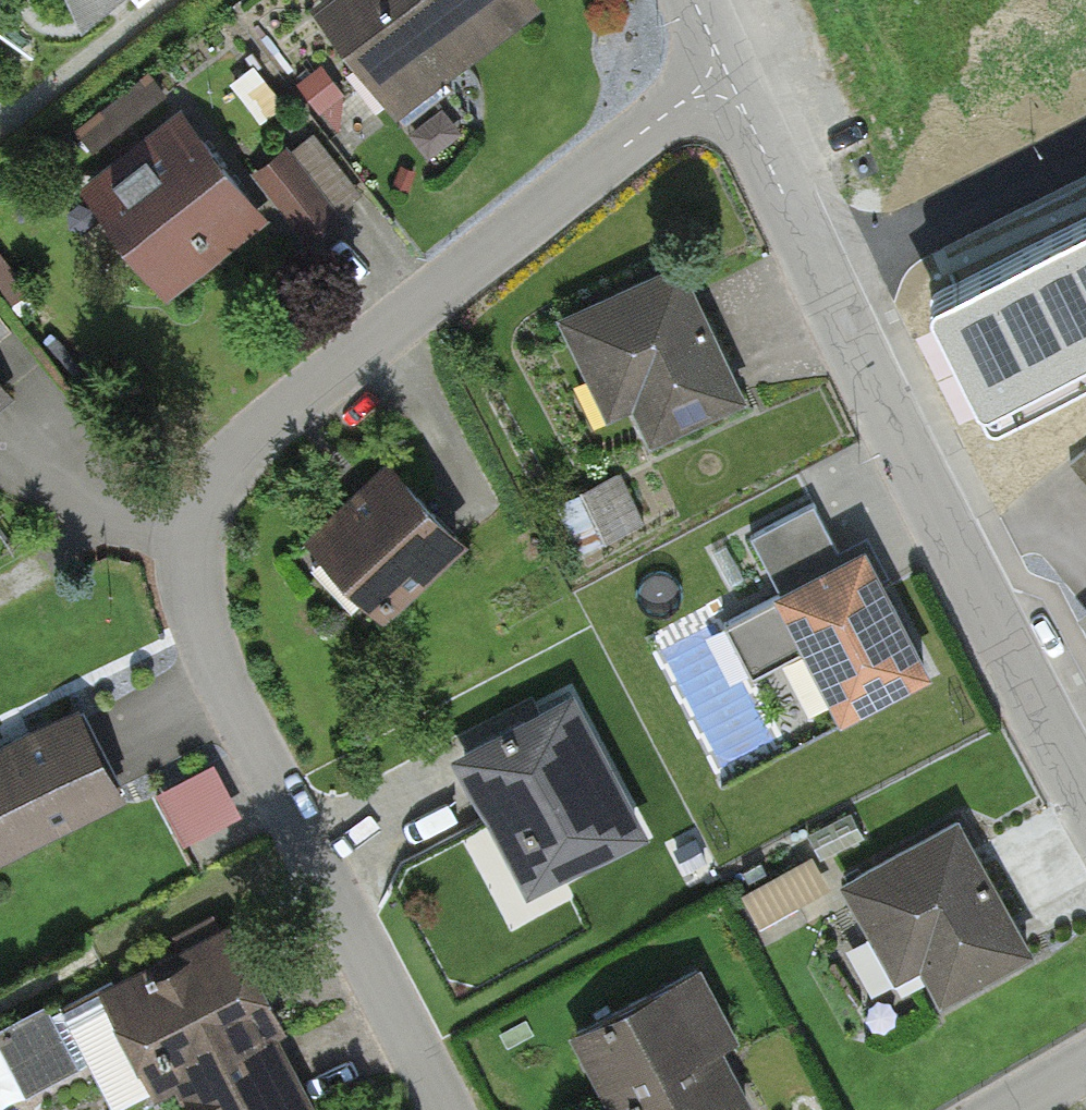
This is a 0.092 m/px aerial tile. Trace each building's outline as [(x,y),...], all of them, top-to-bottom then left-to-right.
[(70,23),(119,0),(59,0),(70,23)] [(535,0),(333,0),(316,13),(398,119),(542,9),(535,0)] [(237,190),(181,117),(80,193),(167,307),(282,220),(287,227),(321,202),(284,154),(237,190)] [(930,325),(988,438),(1085,390),(1085,245),(930,325)] [(758,416),(682,262),(565,320),(612,414),(639,400),(669,460),(758,416)] [(0,373),(0,409),(18,394),(0,373)] [(467,552),(388,475),(311,553),(390,630),(467,552)] [(762,534),(790,589),(773,598),(843,736),(931,691),(861,553),(843,563),(815,508),(762,534)] [(644,839),(574,700),(456,760),(526,898),(644,839)] [(75,705),(0,743),(0,865),(124,802),(75,705)] [(220,757),(162,786),(190,841),(248,811),(220,757)] [(1027,954),(963,827),(851,883),(901,982),(926,969),(940,997),(1027,954)] [(814,856),(747,885),(760,917),(828,888),(814,856)] [(231,926),(102,991),(160,1105),(180,1096),(187,1109),(325,1109),(231,926)] [(699,972),(572,1036),(609,1109),(758,1109),(767,1105),(699,972)] [(24,1089),(85,1068),(61,1000),(0,1021),(24,1089)]
